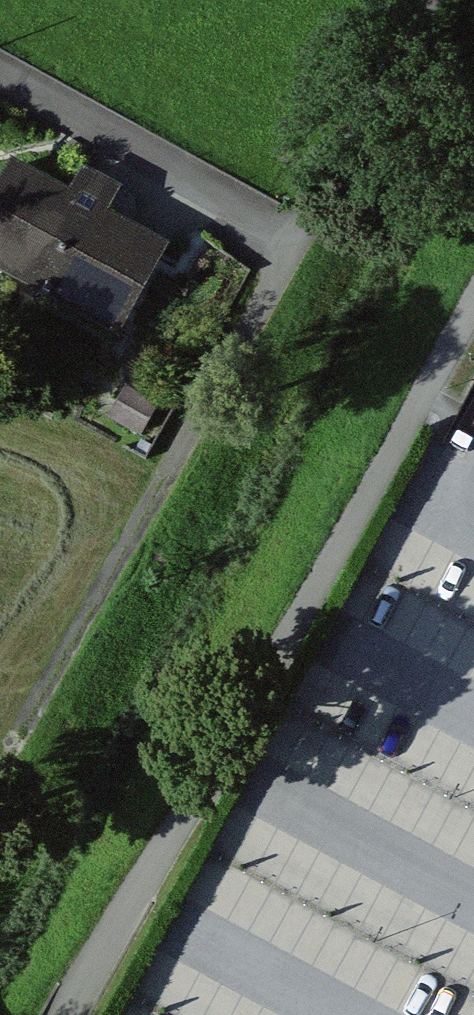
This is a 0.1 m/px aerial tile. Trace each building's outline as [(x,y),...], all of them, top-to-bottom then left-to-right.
[(18,173),(0,206),(0,244),(44,267),(30,293),(132,347),(179,259),(18,173)]
